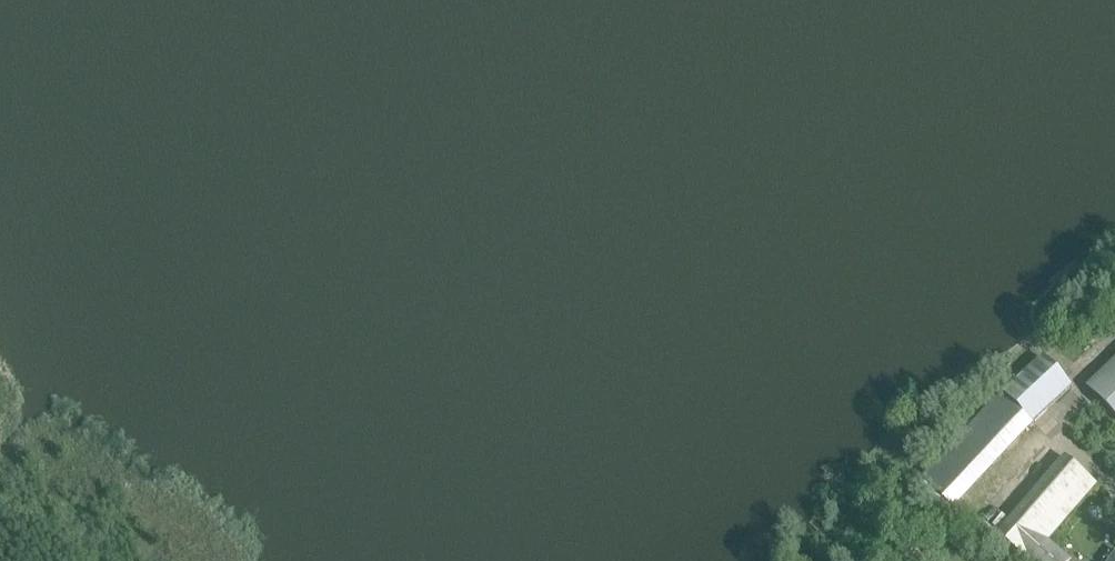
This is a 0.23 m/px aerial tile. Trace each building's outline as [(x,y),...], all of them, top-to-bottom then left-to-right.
[(1085,385),(1109,410),(1114,416),(1114,356),(1085,385)] [(1070,388),(1042,357),(1003,393),(1032,423),(1070,388)] [(995,532),(1028,560),(1029,560),(1029,559),(1031,560),(1069,560),(1053,545),(1048,541),(1047,540),(1048,539),(1097,483),(1063,454),(1011,514),(995,532)] [(1106,560),(1114,560),(1114,553),(1114,552),(1113,551),(1106,560)]
